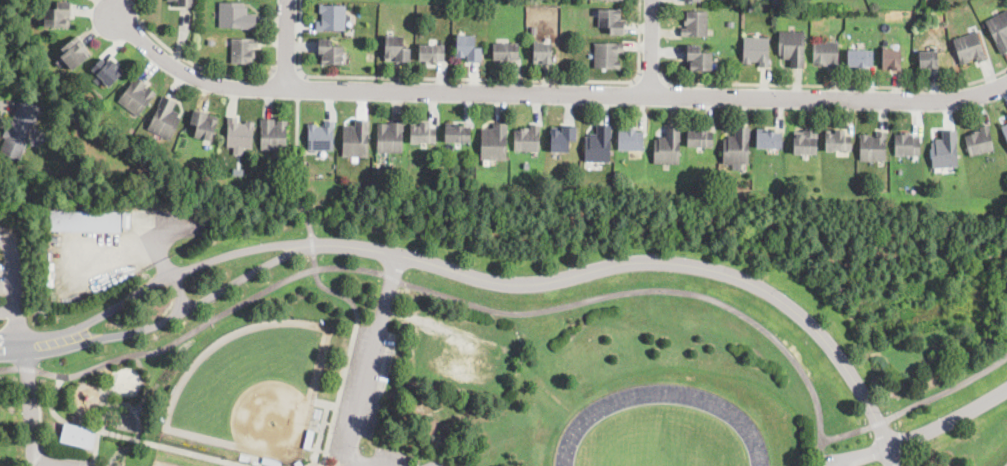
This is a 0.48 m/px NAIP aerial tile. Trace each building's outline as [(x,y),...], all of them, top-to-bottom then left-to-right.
[(71,6),(71,15),(70,16),(64,16),(64,19),(67,19),(67,28),(44,27),(44,19),(45,8),(57,8),(57,1),(71,2),(71,6)] [(256,28),(256,29),(218,28),(219,2),(245,3),(244,7),(247,7),(247,14),(248,14),(256,15),(256,28)] [(346,5),(346,15),(346,30),(316,30),(316,22),(322,22),(322,14),(320,14),(320,5),(346,5)] [(621,9),(620,18),(618,18),(618,20),(623,20),(623,35),(610,34),(610,27),(598,27),(599,11),(599,8),(621,9)] [(984,22),(1006,10),(1006,53),(1001,56),(1000,54),(984,22)] [(708,12),(708,19),(708,37),(681,37),(681,36),(681,28),(687,28),(687,26),(684,26),(684,18),(686,18),(686,11),(708,12)] [(804,54),(804,63),(804,69),(791,68),(791,60),(783,60),(783,57),(779,57),(779,32),(804,32),(804,54)] [(985,54),(987,60),(978,63),(977,58),(969,61),(970,63),(961,65),(960,62),(953,40),(977,32),(985,54)] [(482,48),(482,63),(468,63),(468,58),(456,57),(456,35),(475,36),(475,48),(482,48)] [(412,50),(412,63),(385,63),(385,36),(404,37),(403,48),(413,48),(412,50)] [(769,60),(769,66),(760,66),(760,61),(752,61),(752,62),(744,62),(744,36),(769,37),(768,60),(769,60)] [(86,60),(82,62),(73,70),(67,62),(64,64),(60,59),(62,57),(62,56),(65,53),(62,49),(77,37),(91,56),(86,60)] [(258,46),(258,48),(252,47),(252,49),(256,50),(256,58),(253,59),(253,64),(231,63),(232,37),(259,38),(258,46)] [(332,40),(332,48),(343,48),(343,65),(322,65),(322,56),(324,56),(324,54),(319,54),(319,40),(332,40)] [(553,45),(552,64),(534,64),(534,41),(543,41),(543,44),(553,44),(553,45)] [(839,63),(839,68),(839,69),(830,69),(830,64),(829,64),(829,66),(820,66),(820,65),(813,64),(813,61),(813,42),(838,42),(838,63),(839,63)] [(624,51),(624,52),(618,52),(618,61),(621,61),(620,69),(594,69),(595,43),(624,44),(624,51)] [(519,59),(519,60),(512,60),(512,61),(505,61),(504,63),(501,63),(501,60),(494,60),(494,44),(519,45),(519,59)] [(445,61),(444,62),(431,62),(431,64),(427,64),(426,64),(426,61),(419,61),(420,45),(445,46),(445,61)] [(712,53),(711,64),(711,71),(690,71),(690,62),(692,62),(692,60),(686,60),(686,46),(700,46),(699,53),(712,53)] [(938,67),(932,67),(932,69),(927,69),(927,67),(920,67),(919,50),(930,50),(930,46),(937,46),(938,67)] [(901,68),(901,71),(882,71),(882,49),(891,49),(891,50),(902,51),(901,68)] [(873,66),(873,67),(866,67),(866,68),(857,68),(857,70),(848,70),(848,51),(873,51),(873,66)] [(102,58),(106,62),(110,59),(124,72),(110,87),(103,81),(92,69),(102,58)] [(143,90),(145,91),(148,87),(156,93),(139,117),(118,101),(136,76),(147,84),(143,90)] [(175,129),(171,140),(148,129),(151,122),(163,96),(176,102),(173,110),(180,113),(178,116),(181,118),(175,129)] [(35,122),(31,131),(20,161),(0,153),(5,138),(3,137),(6,128),(9,129),(20,99),(40,107),(35,122)] [(206,120),(208,120),(209,119),(218,121),(212,142),(204,140),(194,137),(197,126),(190,123),(194,111),(208,115),(206,120)] [(104,118),(101,122),(95,118),(98,114),(104,118)] [(242,124),(245,124),(246,121),(254,122),(252,149),(249,148),(226,146),(228,117),(237,118),(237,123),(242,124)] [(275,125),(277,125),(277,121),(287,121),(287,150),(260,150),(260,120),(275,120),(275,125)] [(370,121),(370,127),(368,158),(342,157),(343,126),(355,126),(355,120),(370,121)] [(334,123),(334,151),(308,151),(309,125),(317,125),(317,127),(324,127),(324,122),(334,122),(334,123)] [(404,127),(403,148),(403,154),(376,153),(377,123),(387,124),(387,129),(389,129),(390,122),(404,123),(404,127)] [(436,129),(436,143),(419,143),(419,144),(411,144),(411,123),(430,123),(430,128),(436,128),(436,129)] [(460,126),(463,126),(463,128),(472,128),(472,142),(445,142),(445,123),(457,124),(457,126),(460,126)] [(508,124),(507,137),(507,161),(480,160),(481,134),(481,129),(493,129),(493,124),(496,123),(508,124)] [(540,125),(539,143),(539,151),(515,151),(515,128),(531,129),(532,123),(540,123),(540,125)] [(612,126),(611,162),(585,162),(586,138),(590,138),(590,134),(597,134),(597,125),(612,126)] [(991,132),(991,134),(995,150),(970,157),(964,137),(970,135),(969,133),(979,130),(980,132),(981,132),(980,127),(989,125),(991,132)] [(637,129),(637,133),(645,133),(644,151),(619,151),(619,129),(624,129),(624,127),(634,127),(634,129),(637,129)] [(575,128),(576,141),(569,141),(569,152),(551,152),(551,131),(560,131),(560,132),(561,132),(562,128),(575,128)] [(681,134),(681,137),(681,165),(654,164),(654,140),(658,140),(658,137),(666,137),(667,128),(682,128),(681,134)] [(750,133),(750,140),(749,165),(723,164),(724,140),(728,140),(728,137),(735,137),(735,128),(750,128),(750,133)] [(845,131),(845,136),(851,136),(851,151),(837,151),(834,151),(834,152),(826,152),(826,133),(836,133),(836,130),(844,131),(845,131)] [(942,168),(933,169),(931,144),(936,144),(935,140),(943,140),(942,131),(957,130),(959,167),(942,168)] [(713,131),(713,133),(712,147),(687,147),(687,131),(713,131)] [(818,132),(818,133),(818,155),(793,155),(794,137),(797,137),(797,135),(803,135),(803,132),(804,132),(804,131),(818,131),(818,132)] [(775,132),(775,133),(782,133),(782,149),(757,149),(757,133),(767,133),(767,132),(775,132)] [(882,132),(883,132),(887,132),(887,162),(860,161),(860,135),(869,135),(869,137),(877,137),(877,132),(882,132)] [(913,135),(913,138),(920,138),(920,156),(895,156),(895,135),(902,135),(902,132),(910,133),(910,135),(913,135)] [(244,170),(244,177),(232,176),(233,169),(244,170)] [(121,231),(121,233),(51,231),(51,211),(122,212),(121,231)] [(24,238),(17,241),(13,232),(19,229),(24,238)] [(92,449),(60,441),(65,423),(96,431),(92,449)] [(310,450),(310,451),(304,449),(309,430),(315,432),(310,450)] [(282,462),(281,465),(272,465),(262,464),(264,457),(282,462)]
